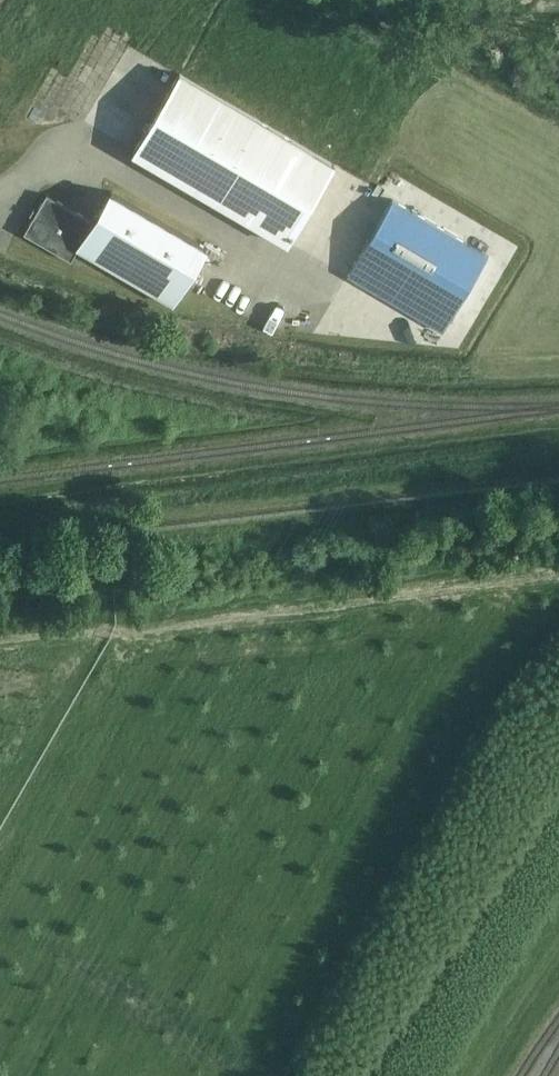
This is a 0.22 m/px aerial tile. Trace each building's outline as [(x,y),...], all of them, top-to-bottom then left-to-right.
[(329,165),(178,73),(131,149),(282,242),(329,165)] [(95,222),(46,194),(26,227),(75,256),(95,222)] [(485,253),(392,196),(347,270),(439,327),(485,253)]
